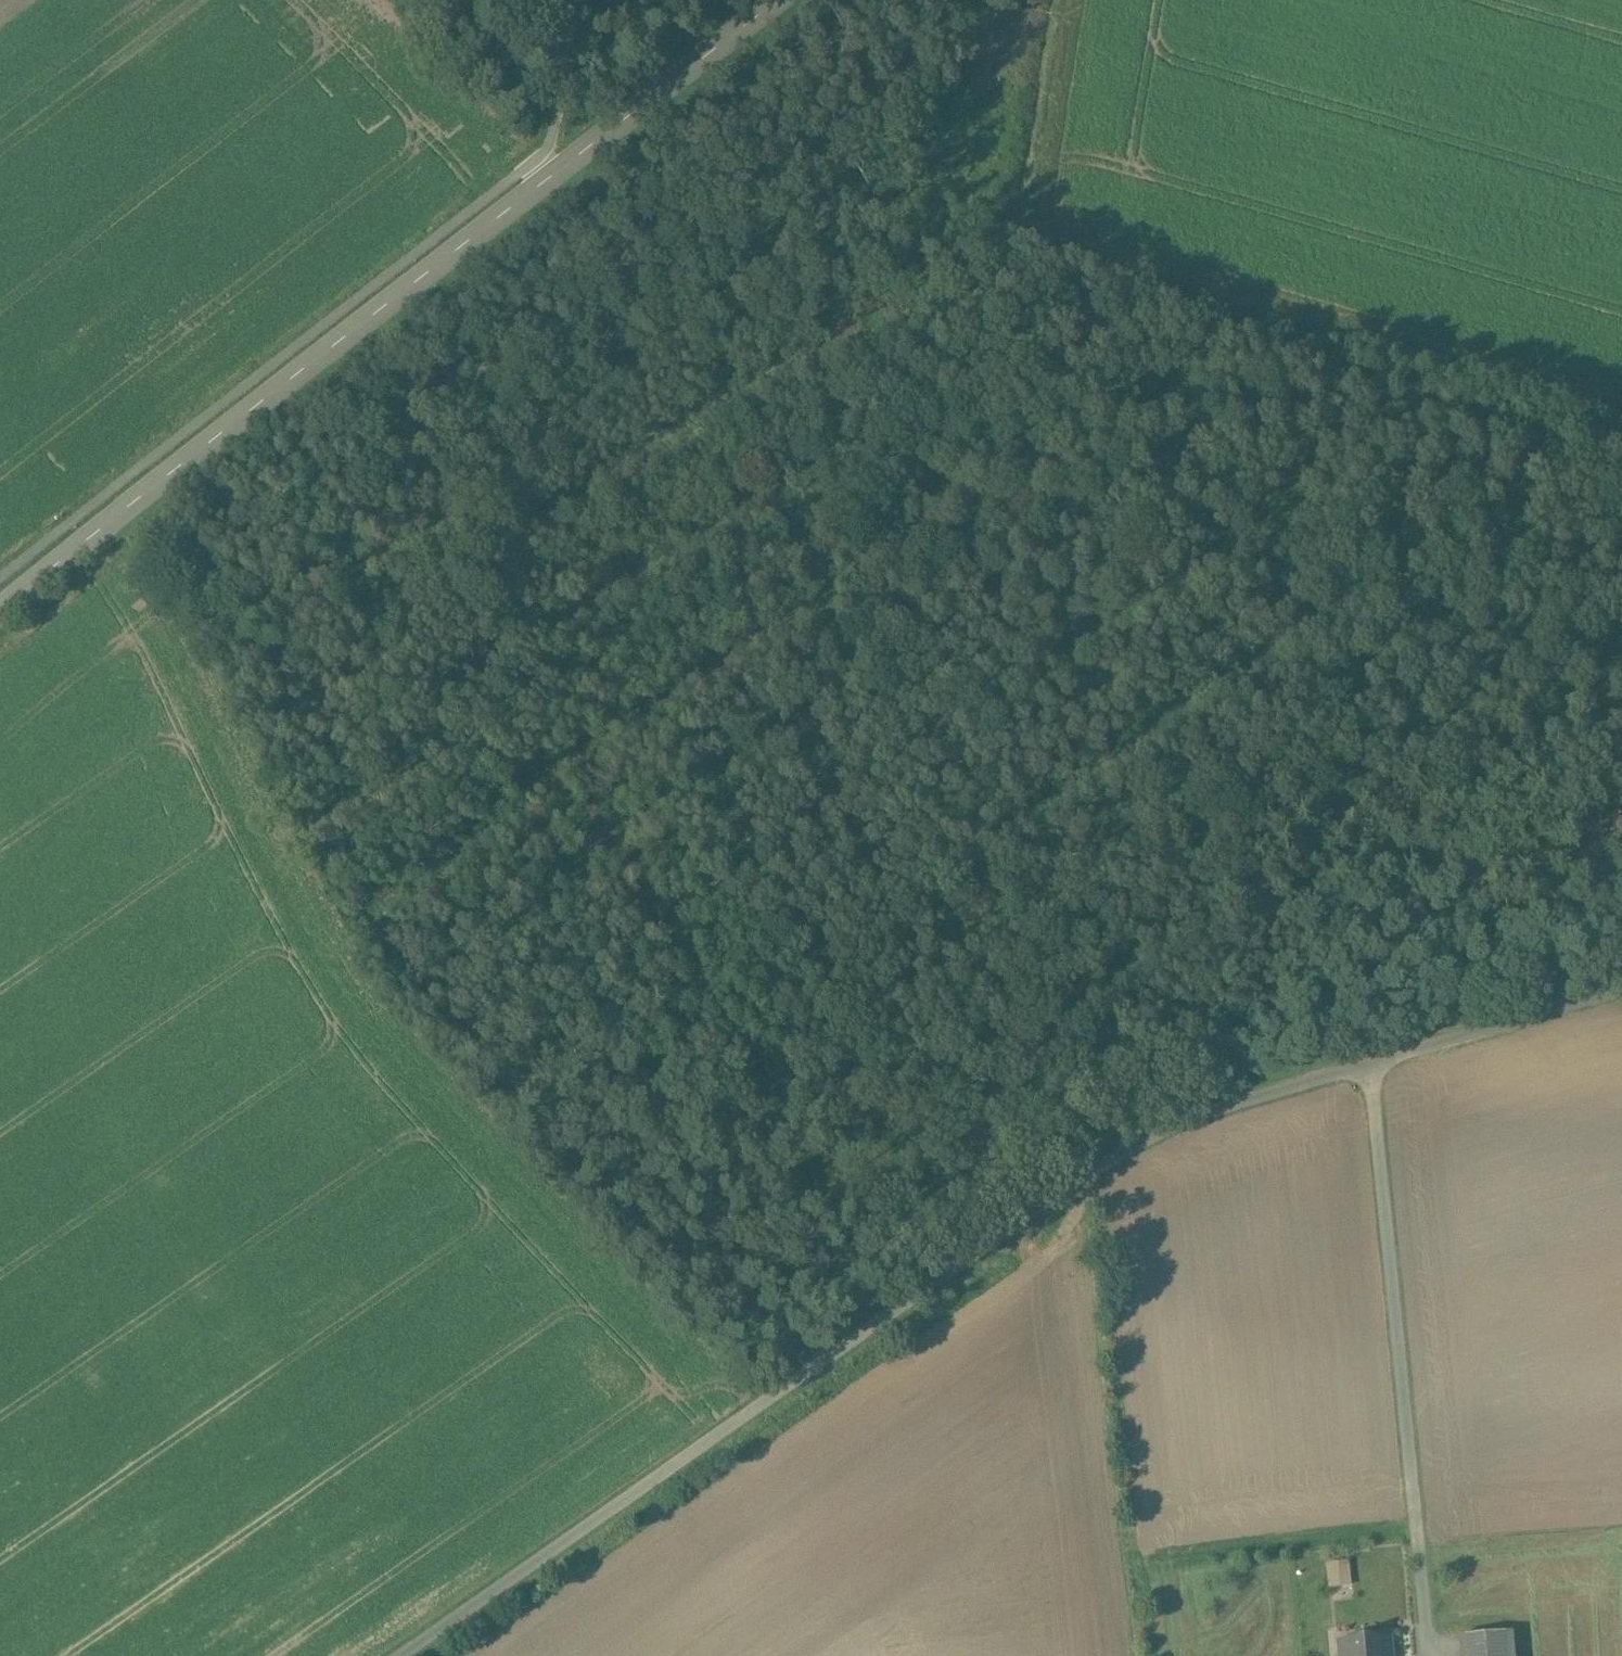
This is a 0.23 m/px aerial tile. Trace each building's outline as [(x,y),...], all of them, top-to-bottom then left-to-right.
[(1352,1559),(1329,1561),(1330,1583),(1353,1582),(1352,1559)] [(1457,1632),(1459,1655),(1515,1655),(1512,1629),(1457,1632)] [(1340,1642),(1341,1655),(1392,1655),(1390,1637),(1340,1642)]
